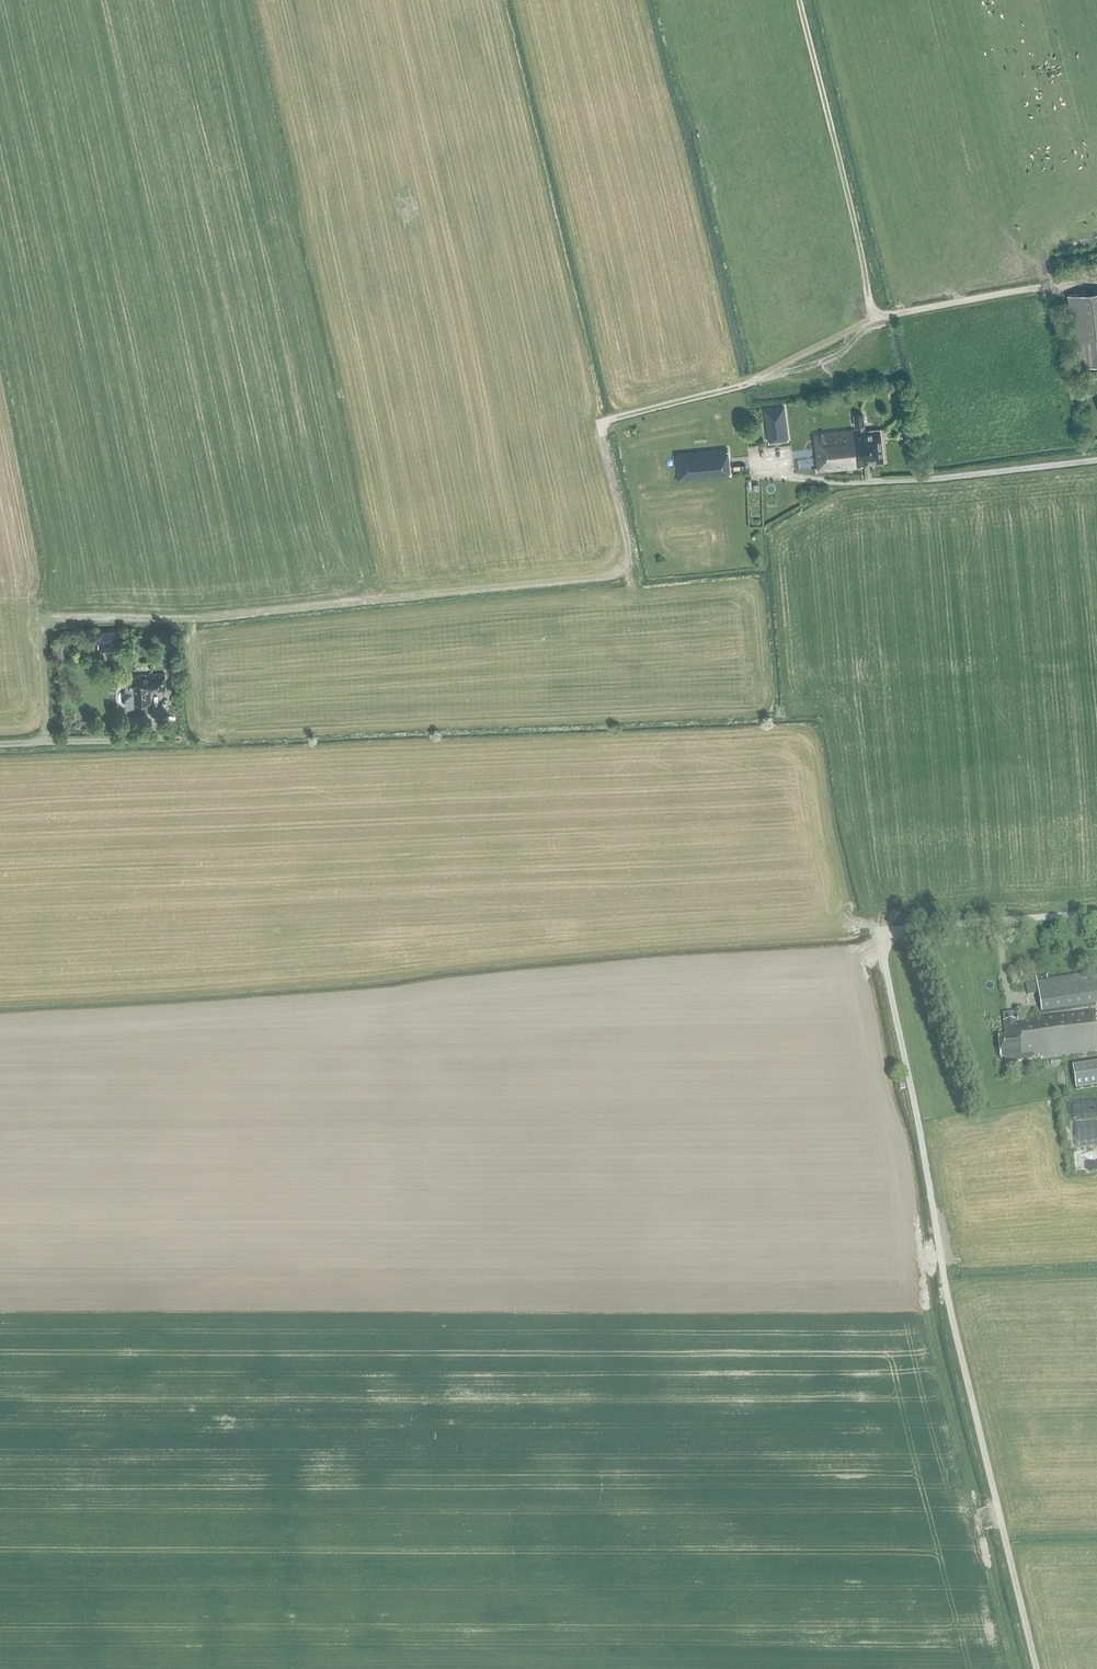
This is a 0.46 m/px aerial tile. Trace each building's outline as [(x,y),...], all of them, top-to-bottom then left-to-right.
[(1096,365),(1096,292),(1073,295),(1081,367),(1096,365)] [(1078,383),(1078,398),(1089,398),(1089,383),(1078,383)] [(768,442),(789,439),(784,407),(764,409),(768,442)] [(866,427),(865,416),(852,417),(854,429),(858,429),(859,432),(814,438),(819,472),(884,464),(880,430),(865,431),(865,428),(866,427)] [(730,474),(727,449),(675,453),(678,479),(730,474)] [(121,649),(119,630),(97,632),(98,651),(121,649)] [(60,639),(61,658),(70,657),(69,639),(60,639)] [(167,690),(167,673),(128,674),(128,689),(132,689),(132,702),(151,702),(151,691),(167,690)] [(1037,985),(1042,1016),(1096,1007),(1096,976),(1037,985)] [(1001,1022),(1003,1035),(996,1036),(998,1057),(1004,1057),(1004,1063),(1005,1065),(1006,1066),(1007,1068),(1009,1069),(1011,1069),(1013,1068),(1015,1067),(1016,1066),(1016,1065),(1017,1063),(1017,1061),(1096,1053),(1096,1052),(1092,1009),(1014,1020),(1013,1014),(1011,1012),(1003,1013),(1002,1015),(1003,1022),(1001,1022)] [(1075,1090),(1096,1087),(1096,1063),(1072,1066),(1075,1090)]
